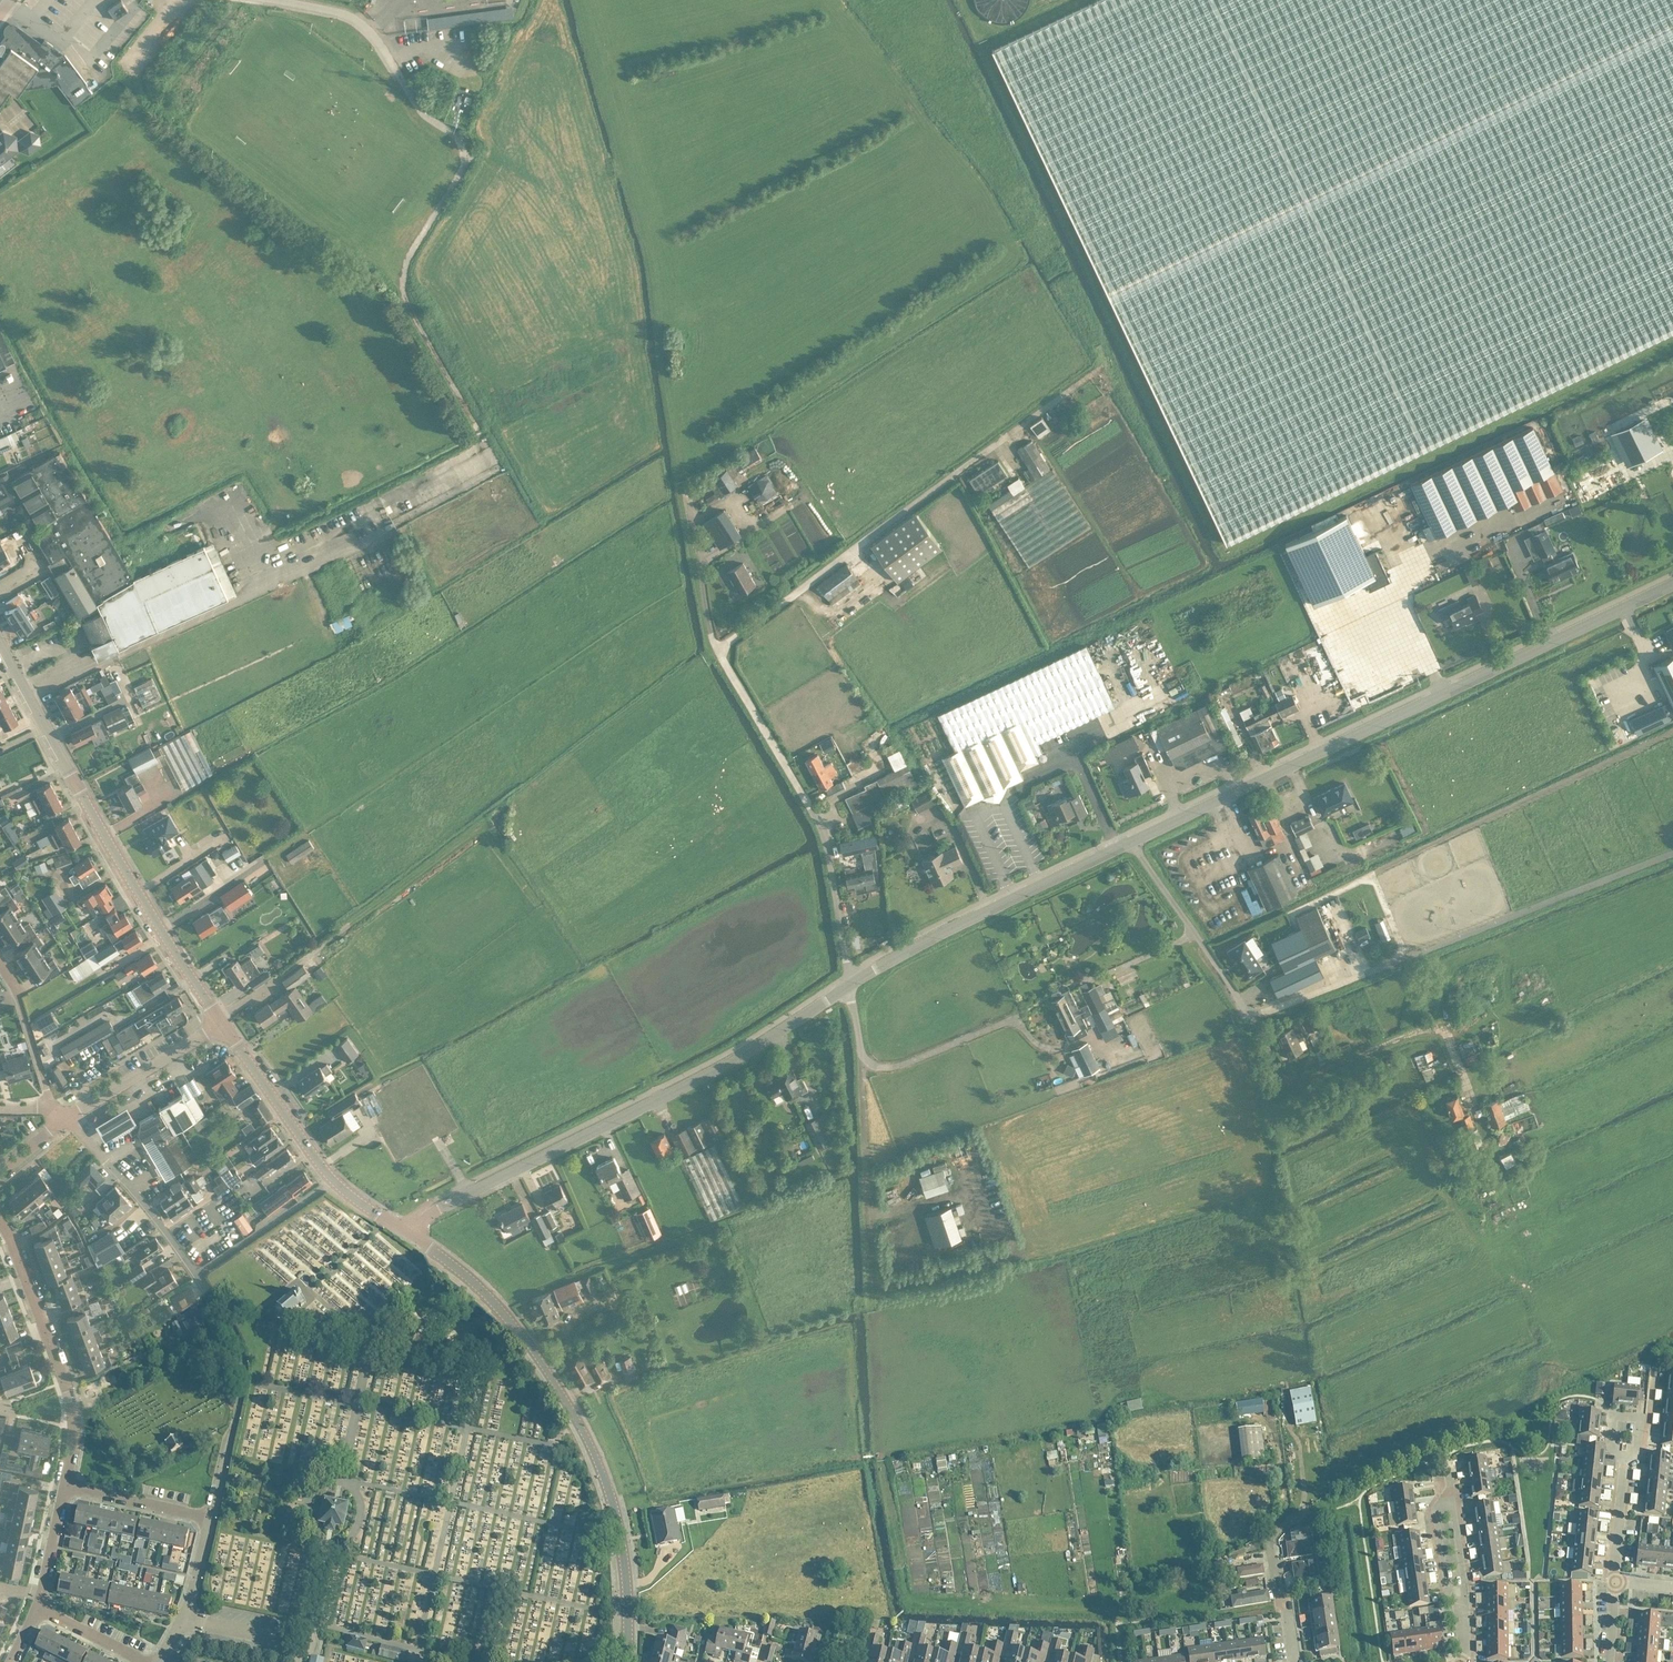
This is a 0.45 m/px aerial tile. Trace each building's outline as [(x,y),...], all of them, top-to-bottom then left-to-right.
[(115,17),(129,7),(124,0),(116,0),(108,6),(115,17)] [(1010,19),(1017,16),(1022,11),(1027,4),(1028,0),(973,0),(973,1),(978,9),(984,15),(992,19),(1001,20),(1010,19)] [(993,46),(1227,539),(1419,447),(1672,327),(1672,0),(1090,0),(993,46)] [(94,88),(65,51),(44,35),(40,40),(15,22),(3,39),(0,40),(0,100),(9,88),(16,93),(22,84),(24,85),(57,80),(75,103),(94,88)] [(1,161),(19,146),(28,150),(41,141),(39,131),(30,127),(17,137),(16,132),(3,127),(0,129),(0,168),(4,165),(1,161)] [(6,362),(15,358),(0,326),(0,365),(6,362)] [(27,374),(25,370),(0,381),(0,387),(27,374)] [(35,396),(6,404),(6,401),(1,403),(5,419),(16,416),(14,409),(37,403),(35,396)] [(1042,413),(1031,421),(1039,433),(1050,424),(1042,413)] [(1642,415),(1617,427),(1633,460),(1657,448),(1642,415)] [(1533,423),(1469,453),(1492,507),(1512,497),(1517,506),(1562,485),(1533,423)] [(12,443),(9,435),(13,434),(11,429),(0,434),(0,448),(12,443)] [(1032,437),(1018,446),(1036,474),(1050,465),(1032,437)] [(763,456),(755,443),(740,452),(733,457),(741,470),(763,456)] [(1492,507),(1469,453),(1432,470),(1457,523),(1492,507)] [(765,469),(770,467),(785,498),(793,494),(775,455),(761,461),(765,469)] [(979,489),(1008,471),(999,457),(971,476),(979,489)] [(789,466),(796,479),(804,475),(797,462),(789,466)] [(725,490),(738,481),(728,465),(709,478),(715,489),(706,495),(710,500),(725,490)] [(1091,523),(1053,465),(1026,484),(1019,474),(1008,482),(1011,486),(989,501),(1030,563),(1091,523)] [(11,491),(10,494),(0,499),(0,504),(1,506),(21,495),(7,470),(1,473),(11,491)] [(1457,523),(1432,470),(1412,480),(1436,533),(1457,523)] [(757,497),(769,495),(776,485),(769,475),(758,476),(751,486),(757,497)] [(48,499),(31,506),(36,519),(53,511),(48,499)] [(725,506),(704,519),(720,544),(741,531),(725,506)] [(1565,513),(1563,508),(1544,516),(1547,522),(1565,513)] [(898,578),(943,545),(916,509),(872,542),(898,578)] [(1365,577),(1370,587),(1390,577),(1376,547),(1366,552),(1347,511),(1285,540),(1314,601),(1365,577)] [(51,555),(46,558),(48,561),(65,550),(48,525),(36,533),(51,555)] [(1541,552),(1542,552),(1546,561),(1545,561),(1553,579),(1580,566),(1572,549),(1554,557),(1550,548),(1555,546),(1546,526),(1532,532),(1541,552)] [(187,611),(236,592),(215,537),(90,585),(97,604),(80,611),(95,650),(126,638),(188,614),(187,611)] [(11,558),(0,539),(0,564),(11,558)] [(386,542),(379,544),(385,560),(391,558),(386,542)] [(97,563),(108,562),(109,575),(127,574),(127,566),(120,566),(120,554),(103,555),(103,545),(96,546),(97,563)] [(72,556),(53,565),(73,606),(94,596),(90,587),(88,588),(72,556)] [(728,568),(740,590),(756,581),(744,559),(728,568)] [(835,603),(863,582),(847,560),(819,582),(835,603)] [(12,568),(9,564),(0,568),(0,575),(12,568)] [(58,590),(49,572),(40,578),(51,594),(58,590)] [(819,582),(811,587),(826,608),(834,602),(819,582)] [(6,600),(10,605),(5,608),(12,620),(30,608),(19,591),(6,600)] [(1440,605),(1447,620),(1453,617),(1455,623),(1469,616),(1470,617),(1478,614),(1476,609),(1483,606),(1476,591),(1468,595),(1470,599),(1462,603),(1459,597),(1440,605)] [(30,608),(12,620),(19,630),(32,621),(28,616),(34,613),(37,612),(33,606),(30,608)] [(330,616),(334,626),(352,618),(348,608),(330,616)] [(53,616),(43,622),(45,627),(56,622),(53,616)] [(1385,631),(1360,639),(1363,646),(1387,637),(1385,631)] [(46,633),(34,638),(38,645),(49,640),(46,633)] [(1087,641),(1010,677),(1038,738),(1116,702),(1087,641)] [(1111,647),(1113,654),(1121,651),(1118,645),(1111,647)] [(1654,662),(1671,696),(1672,701),(1672,653),(1654,662)] [(152,675),(134,683),(143,703),(161,695),(152,675)] [(1038,738),(1010,677),(938,711),(956,748),(943,754),(966,802),(985,793),(986,796),(1000,800),(1006,787),(1005,784),(1024,775),(1020,767),(1040,758),(1037,751),(1043,748),(1038,738)] [(1218,684),(1221,690),(1231,685),(1228,679),(1218,684)] [(79,687),(73,690),(70,685),(55,693),(61,705),(77,696),(82,693),(88,690),(94,687),(92,683),(85,686),(84,682),(78,685),(79,687)] [(88,690),(82,693),(86,701),(92,698),(88,690)] [(1276,701),(1254,711),(1269,742),(1279,737),(1269,714),(1280,709),(1282,713),(1299,705),(1293,692),(1276,699),(1276,701)] [(11,706),(6,695),(0,698),(0,712),(11,706)] [(83,708),(77,696),(61,705),(67,717),(83,708)] [(1672,714),(1672,701),(1671,696),(1631,715),(1638,730),(1672,714)] [(1171,753),(1175,751),(1179,759),(1185,761),(1229,740),(1209,699),(1157,725),(1171,753)] [(127,700),(120,704),(120,703),(102,711),(110,729),(128,721),(128,720),(135,717),(127,700)] [(1241,709),(1250,706),(1248,700),(1239,703),(1241,709)] [(1242,739),(1225,702),(1216,706),(1233,743),(1242,739)] [(1,719),(4,725),(13,720),(18,718),(11,706),(0,712),(0,719),(1,719)] [(1269,742),(1254,711),(1244,716),(1259,747),(1269,742)] [(102,727),(99,723),(94,725),(91,720),(71,731),(76,741),(102,727)] [(214,769),(191,725),(160,743),(182,787),(214,769)] [(124,774),(129,782),(118,788),(127,805),(141,798),(137,791),(145,787),(141,780),(134,784),(132,780),(139,776),(136,770),(158,759),(155,754),(157,753),(159,758),(164,755),(162,751),(158,744),(152,748),(150,744),(128,756),(135,768),(124,774)] [(889,796),(889,795),(888,793),(918,779),(908,760),(900,746),(888,752),(896,766),(877,775),(878,776),(865,781),(867,785),(846,794),(853,810),(862,829),(875,822),(870,813),(876,809),(873,803),(889,796)] [(1119,779),(1125,792),(1149,782),(1143,770),(1150,766),(1143,749),(1135,753),(1137,758),(1126,763),(1131,774),(1119,779)] [(833,759),(832,759),(825,763),(818,750),(806,756),(821,785),(833,779),(830,773),(838,769),(833,759)] [(833,757),(839,767),(847,763),(841,752),(833,757)] [(829,793),(846,784),(843,777),(825,786),(829,793)] [(40,792),(36,794),(35,793),(30,796),(37,808),(42,806),(39,800),(43,798),(56,791),(50,779),(37,786),(40,792)] [(1353,796),(1345,779),(1315,793),(1323,810),(1353,796)] [(33,789),(29,781),(16,789),(19,796),(33,789)] [(938,799),(931,786),(912,796),(919,809),(938,799)] [(881,801),(883,806),(906,796),(903,790),(881,801)] [(1048,802),(1050,807),(1046,809),(1052,823),(1061,819),(1060,816),(1072,811),(1074,816),(1088,809),(1080,790),(1067,796),(1066,793),(1048,802)] [(43,798),(49,809),(43,813),(46,818),(61,810),(58,805),(62,802),(56,791),(43,798)] [(1271,801),(1260,806),(1275,839),(1286,834),(1281,824),(1282,824),(1271,801)] [(1275,839),(1260,806),(1249,811),(1260,834),(1265,844),(1275,839)] [(1291,819),(1297,831),(1314,823),(1309,811),(1291,819)] [(177,828),(175,825),(168,812),(147,824),(151,832),(144,836),(153,852),(170,842),(166,834),(177,828)] [(62,833),(75,826),(68,814),(55,821),(62,833)] [(1367,817),(1356,822),(1358,829),(1370,824),(1367,817)] [(81,837),(75,826),(62,833),(68,844),(81,837)] [(53,828),(48,830),(55,844),(61,841),(53,828)] [(16,829),(9,833),(13,839),(19,836),(16,829)] [(862,867),(865,879),(866,879),(867,884),(880,881),(876,843),(879,843),(876,830),(841,838),(842,845),(852,843),(853,849),(862,847),(866,866),(862,867)] [(292,860),(315,845),(309,836),(286,851),(292,860)] [(222,848),(227,857),(241,849),(235,840),(222,848)] [(943,849),(943,847),(923,856),(934,880),(954,871),(950,862),(953,861),(954,862),(963,858),(956,843),(943,849)] [(69,849),(53,854),(46,856),(48,860),(50,859),(53,867),(63,864),(62,863),(73,859),(71,853),(70,853),(69,849)] [(1298,890),(1279,850),(1248,864),(1267,905),(1298,890)] [(70,864),(74,870),(69,872),(74,880),(79,877),(83,883),(99,873),(94,864),(95,863),(88,852),(70,864)] [(193,871),(185,876),(171,885),(180,898),(193,890),(191,886),(199,881),(201,885),(213,878),(211,873),(216,870),(206,855),(189,866),(193,871)] [(243,856),(233,863),(237,869),(247,863),(243,856)] [(241,872),(246,882),(268,870),(262,859),(241,872)] [(865,879),(862,867),(855,868),(854,863),(845,865),(847,870),(846,870),(849,883),(855,881),(857,889),(868,887),(867,884),(866,879),(865,879)] [(5,878),(11,875),(9,868),(2,871),(5,878)] [(242,878),(231,886),(240,899),(251,891),(242,878)] [(106,879),(80,896),(77,898),(82,905),(95,896),(102,907),(113,900),(109,892),(112,890),(106,879)] [(12,893),(8,887),(5,882),(0,885),(0,900),(12,893)] [(1262,906),(1256,892),(1251,894),(1245,882),(1240,884),(1246,897),(1243,898),(1249,912),(1262,906)] [(48,904),(43,906),(49,914),(68,902),(61,890),(59,891),(56,885),(42,894),(48,904)] [(18,915),(13,907),(19,903),(12,893),(0,900),(0,905),(1,908),(0,908),(0,927),(18,915)] [(208,909),(193,918),(202,932),(230,914),(222,901),(208,910),(208,909)] [(1286,968),(1270,975),(1275,986),(1278,992),(1324,971),(1316,954),(1337,944),(1318,904),(1298,914),(1302,923),(1272,937),(1286,968)] [(109,918),(100,924),(103,929),(106,927),(111,936),(118,931),(117,930),(132,921),(124,909),(118,912),(114,906),(104,912),(109,918)] [(18,915),(0,927),(0,929),(7,940),(18,933),(22,938),(36,929),(29,919),(23,922),(18,915)] [(95,951),(94,950),(80,959),(69,966),(75,977),(86,970),(101,961),(120,949),(118,946),(126,942),(129,947),(143,938),(136,926),(122,935),(121,934),(95,951)] [(36,929),(22,938),(26,944),(15,951),(23,963),(42,951),(37,943),(43,939),(36,929)] [(1263,964),(1256,954),(1264,949),(1253,932),(1245,937),(1245,936),(1228,946),(1246,974),(1263,964)] [(86,954),(98,947),(92,937),(80,944),(86,954)] [(216,958),(228,950),(225,945),(212,953),(216,958)] [(150,948),(124,965),(127,970),(128,970),(139,963),(144,970),(158,961),(150,949),(150,948)] [(42,951),(23,963),(31,976),(42,969),(46,974),(60,965),(53,955),(47,958),(42,951)] [(237,957),(232,961),(230,958),(222,964),(227,972),(229,971),(237,983),(248,976),(254,984),(272,972),(267,965),(265,966),(264,965),(260,968),(251,954),(240,961),(237,957)] [(292,970),(299,980),(311,971),(304,961),(292,970)] [(170,980),(163,968),(149,977),(147,975),(133,985),(142,998),(170,980)] [(299,980),(292,970),(282,977),(288,986),(295,982),(299,980)] [(1095,982),(1089,985),(1082,988),(1088,1000),(1092,1009),(1092,1008),(1093,1009),(1106,1003),(1095,982)] [(295,983),(281,993),(282,993),(288,1002),(297,1016),(312,1007),(295,983)] [(1079,1004),(1069,985),(1062,988),(1061,987),(1058,986),(1052,989),(1051,991),(1054,996),(1052,996),(1060,1013),(1079,1004)] [(178,992),(131,1020),(116,1029),(125,1045),(139,1036),(140,1034),(140,1033),(159,1022),(165,1031),(183,1020),(185,1018),(186,1017),(187,1016),(187,1015),(187,1014),(187,1012),(186,1010),(181,1001),(182,1000),(181,998),(183,997),(180,992),(179,993),(178,992)] [(282,993),(281,993),(270,1001),(268,999),(255,1009),(264,1021),(277,1012),(276,1010),(288,1002),(282,993)] [(1109,1008),(1118,1004),(1114,995),(1105,998),(1109,1008)] [(1088,1000),(1079,1004),(1060,1013),(1068,1028),(1066,1029),(1070,1037),(1088,1028),(1085,1023),(1088,1022),(1083,1013),(1092,1009),(1088,1000)] [(1106,1003),(1093,1009),(1102,1027),(1111,1023),(1115,1021),(1106,1004),(1106,1003)] [(58,1021),(50,1007),(35,1016),(44,1030),(58,1021)] [(1314,1008),(1301,1014),(1308,1029),(1321,1022),(1314,1008)] [(1467,1021),(1479,1018),(1477,1010),(1466,1013),(1467,1021)] [(1299,1037),(1305,1034),(1302,1028),(1306,1026),(1300,1012),(1289,1017),(1292,1024),(1278,1031),(1289,1053),(1303,1046),(1299,1037)] [(109,1017),(61,1045),(67,1055),(115,1026),(109,1017)] [(266,1041),(276,1032),(270,1026),(260,1035),(266,1041)] [(112,1053),(125,1045),(116,1029),(115,1029),(102,1037),(112,1053)] [(348,1057),(359,1049),(348,1034),(337,1042),(348,1057)] [(1073,1045),(1085,1070),(1100,1063),(1088,1038),(1073,1045)] [(1352,1045),(1350,1039),(1339,1044),(1342,1049),(1352,1045)] [(1461,1045),(1465,1055),(1476,1050),(1472,1039),(1467,1041),(1467,1043),(1461,1045)] [(1416,1062),(1428,1059),(1424,1047),(1412,1050),(1416,1062)] [(4,1065),(9,1078),(32,1071),(26,1052),(7,1058),(4,1048),(0,1049),(0,1066),(4,1065)] [(295,1066),(299,1074),(321,1062),(317,1054),(295,1066)] [(206,1070),(216,1084),(213,1086),(220,1096),(237,1085),(230,1075),(236,1071),(226,1057),(206,1070)] [(299,1077),(309,1092),(331,1077),(327,1071),(333,1067),(328,1060),(322,1064),(321,1062),(299,1077)] [(57,1062),(50,1066),(59,1080),(66,1076),(57,1062)] [(768,1080),(774,1092),(783,1087),(787,1094),(801,1087),(802,1089),(809,1086),(803,1075),(798,1077),(792,1065),(776,1074),(777,1076),(768,1080)] [(161,1107),(144,1117),(140,1119),(138,1126),(144,1136),(152,1131),(164,1151),(175,1170),(191,1161),(176,1136),(177,1135),(173,1129),(196,1115),(204,1110),(193,1091),(201,1086),(194,1073),(177,1083),(182,1090),(159,1104),(161,1107)] [(258,1091),(251,1080),(232,1092),(240,1103),(258,1091)] [(332,1140),(354,1126),(343,1109),(353,1103),(355,1105),(363,1100),(356,1090),(329,1107),(334,1115),(321,1123),(332,1140)] [(1485,1100),(1493,1123),(1507,1118),(1506,1115),(1522,1109),(1531,1106),(1525,1090),(1507,1096),(1500,1099),(1499,1095),(1485,1100)] [(1445,1096),(1452,1114),(1459,1111),(1460,1114),(1465,1127),(1475,1123),(1470,1110),(1470,1111),(1469,1107),(1464,1109),(1458,1092),(1445,1096)] [(273,1113),(260,1095),(250,1102),(262,1120),(273,1113)] [(126,1097),(94,1116),(105,1133),(136,1114),(126,1097)] [(839,1098),(825,1105),(828,1112),(842,1105),(839,1098)] [(701,1117),(688,1123),(671,1132),(682,1152),(711,1137),(728,1129),(718,1109),(701,1117)] [(806,1119),(819,1144),(837,1134),(824,1110),(806,1119)] [(1492,1138),(1509,1132),(1505,1121),(1488,1127),(1492,1138)] [(270,1122),(252,1136),(244,1141),(251,1150),(254,1148),(277,1131),(270,1122)] [(1485,1144),(1478,1124),(1466,1129),(1473,1147),(1485,1144)] [(1,1128),(4,1134),(12,1131),(10,1125),(1,1128)] [(1446,1126),(1436,1130),(1441,1143),(1451,1139),(1446,1126)] [(671,1157),(677,1154),(673,1146),(665,1130),(652,1136),(660,1152),(667,1149),(671,1157)] [(254,1148),(251,1150),(249,1152),(255,1160),(264,1153),(265,1154),(284,1140),(277,1131),(254,1148)] [(712,1217),(744,1201),(716,1141),(683,1156),(712,1217)] [(1527,1152),(1526,1150),(1523,1142),(1510,1148),(1500,1152),(1504,1162),(1514,1158),(1514,1159),(1526,1153),(1526,1152),(1527,1152)] [(288,1145),(255,1170),(260,1176),(269,1169),(271,1170),(279,1164),(281,1167),(296,1156),(288,1145)] [(242,1169),(250,1156),(242,1151),(234,1164),(242,1169)] [(221,1152),(212,1158),(219,1170),(220,1169),(221,1170),(228,1165),(230,1164),(221,1152)] [(609,1178),(617,1174),(622,1184),(623,1184),(628,1194),(641,1188),(629,1165),(622,1169),(615,1154),(598,1163),(603,1172),(605,1171),(609,1178)] [(96,1183),(105,1174),(90,1158),(74,1173),(82,1182),(89,1175),(96,1183)] [(228,1165),(221,1170),(229,1182),(240,1174),(236,1168),(232,1171),(228,1165)] [(950,1185),(943,1165),(920,1173),(927,1192),(950,1185)] [(211,1166),(202,1168),(204,1174),(213,1172),(211,1166)] [(305,1168),(286,1182),(286,1181),(260,1200),(269,1211),(294,1192),(294,1193),(313,1178),(305,1168)] [(219,1180),(213,1184),(218,1190),(229,1182),(221,1170),(220,1169),(219,1170),(214,1173),(219,1180)] [(29,1179),(42,1195),(48,1190),(51,1194),(61,1186),(50,1173),(46,1177),(40,1170),(29,1179)] [(198,1185),(200,1183),(193,1172),(181,1180),(179,1177),(171,1183),(174,1188),(161,1197),(167,1206),(198,1185)] [(42,1195),(29,1179),(19,1188),(35,1208),(39,1205),(36,1200),(42,1195)] [(551,1205),(568,1196),(561,1181),(543,1190),(551,1205)] [(104,1210),(124,1192),(115,1182),(95,1200),(104,1210)] [(198,1185),(167,1206),(173,1215),(196,1200),(195,1198),(203,1193),(198,1185)] [(75,1200),(62,1186),(58,1189),(71,1204),(75,1200)] [(35,1208),(19,1188),(8,1197),(21,1212),(27,1207),(31,1211),(35,1208)] [(132,1201),(124,1192),(104,1210),(112,1219),(132,1201)] [(520,1227),(518,1222),(531,1215),(523,1200),(500,1211),(503,1217),(501,1218),(501,1221),(503,1226),(506,1227),(508,1226),(508,1227),(511,1225),(513,1230),(520,1227)] [(952,1203),(926,1211),(936,1241),(962,1233),(952,1203)] [(661,1229),(652,1209),(650,1204),(637,1210),(639,1215),(648,1235),(651,1234),(661,1229)] [(542,1211),(550,1225),(558,1222),(550,1207),(542,1211)] [(908,1219),(918,1215),(915,1207),(905,1211),(908,1219)] [(57,1213),(54,1209),(46,1215),(49,1219),(57,1213)] [(253,1224),(243,1209),(234,1215),(244,1230),(253,1224)] [(550,1225),(542,1211),(541,1210),(532,1214),(543,1235),(546,1241),(555,1237),(550,1226),(550,1225)] [(42,1225),(47,1221),(43,1217),(29,1222),(32,1229),(42,1225)] [(39,1252),(57,1246),(63,1244),(55,1222),(39,1231),(42,1237),(34,1240),(39,1252)] [(206,1224),(198,1227),(201,1237),(209,1234),(206,1224)] [(100,1261),(124,1248),(112,1226),(88,1240),(100,1261)] [(189,1245),(198,1240),(193,1231),(185,1235),(189,1245)] [(156,1233),(150,1237),(147,1232),(121,1250),(122,1251),(124,1255),(134,1249),(141,1259),(163,1244),(156,1233)] [(79,1237),(76,1239),(81,1248),(87,1245),(82,1236),(79,1237)] [(60,1253),(57,1246),(39,1252),(43,1265),(67,1256),(66,1251),(60,1253)] [(89,1251),(88,1251),(84,1253),(88,1263),(93,1260),(92,1258),(92,1257),(89,1251)] [(67,1256),(43,1265),(48,1278),(52,1276),(67,1271),(64,1264),(70,1262),(67,1256)] [(140,1259),(127,1268),(132,1277),(146,1268),(140,1259)] [(97,1262),(92,1265),(97,1274),(102,1272),(97,1262)] [(154,1282),(159,1290),(177,1279),(169,1265),(155,1274),(151,1268),(140,1274),(147,1286),(154,1282)] [(67,1271),(52,1276),(57,1289),(81,1280),(79,1275),(74,1277),(71,1269),(67,1271)] [(590,1272),(582,1276),(588,1288),(596,1284),(590,1272)] [(577,1299),(577,1300),(584,1297),(575,1276),(555,1285),(564,1306),(571,1303),(570,1302),(577,1299)] [(81,1280),(57,1289),(62,1302),(70,1299),(72,1305),(88,1299),(86,1293),(81,1295),(78,1287),(83,1285),(81,1280)] [(174,1297),(166,1302),(174,1314),(182,1309),(183,1311),(189,1307),(192,1312),(177,1320),(180,1325),(174,1328),(179,1338),(185,1335),(187,1340),(207,1330),(197,1311),(198,1311),(194,1304),(202,1299),(192,1283),(173,1295),(174,1297)] [(289,1294),(276,1306),(278,1308),(277,1309),(276,1310),(276,1311),(276,1312),(278,1315),(278,1316),(279,1316),(280,1316),(281,1316),(283,1316),(284,1315),(286,1317),(299,1305),(301,1307),(305,1303),(293,1288),(288,1293),(289,1294)] [(560,1313),(550,1288),(534,1295),(537,1304),(533,1305),(536,1313),(541,1311),(544,1320),(560,1313)] [(106,1300),(113,1296),(108,1289),(101,1294),(106,1300)] [(8,1303),(4,1290),(0,1292),(0,1306),(8,1303)] [(74,1312),(67,1315),(72,1328),(90,1321),(87,1314),(93,1312),(101,1308),(97,1296),(88,1299),(72,1305),(74,1312)] [(13,1316),(8,1303),(0,1306),(0,1321),(13,1316)] [(122,1320),(127,1317),(121,1308),(117,1311),(122,1320)] [(0,1321),(0,1332),(1,1335),(18,1329),(13,1316),(0,1321)] [(93,1328),(90,1321),(72,1328),(76,1340),(100,1331),(98,1326),(93,1328)] [(132,1322),(128,1324),(127,1324),(131,1334),(136,1332),(132,1322)] [(102,1337),(100,1331),(76,1340),(81,1353),(99,1346),(97,1339),(102,1337)] [(20,1337),(5,1342),(13,1365),(20,1384),(36,1378),(35,1378),(39,1377),(40,1375),(41,1374),(42,1371),(41,1369),(39,1367),(37,1366),(34,1366),(32,1367),(29,1360),(20,1363),(15,1347),(23,1344),(20,1337)] [(81,1353),(83,1358),(81,1359),(84,1369),(94,1365),(96,1369),(112,1363),(108,1351),(102,1353),(99,1346),(81,1353)] [(584,1349),(569,1357),(583,1380),(594,1374),(593,1373),(595,1372),(598,1377),(611,1370),(601,1353),(594,1357),(592,1352),(587,1354),(584,1349)] [(638,1373),(632,1352),(620,1355),(620,1357),(616,1358),(618,1366),(622,1365),(624,1369),(627,1376),(638,1373)] [(13,1365),(6,1367),(4,1361),(0,1363),(0,1383),(3,1382),(6,1389),(20,1384),(13,1365)] [(1610,1389),(1609,1397),(1613,1397),(1612,1403),(1625,1405),(1627,1385),(1614,1383),(1614,1390),(1610,1389)] [(1627,1385),(1625,1405),(1637,1406),(1638,1400),(1642,1400),(1643,1393),(1639,1392),(1639,1386),(1627,1385)] [(1296,1425),(1316,1422),(1309,1388),(1289,1392),(1296,1425)] [(1665,1408),(1672,1409),(1672,1397),(1666,1397),(1665,1408)] [(1245,1402),(1234,1403),(1236,1419),(1247,1418),(1264,1416),(1262,1398),(1245,1400),(1245,1402)] [(1578,1406),(1576,1422),(1579,1422),(1599,1425),(1601,1412),(1594,1412),(1595,1407),(1578,1406)] [(1664,1420),(1672,1421),(1672,1409),(1665,1408),(1664,1420)] [(1662,1432),(1672,1433),(1672,1421),(1664,1420),(1662,1432)] [(1579,1422),(1578,1435),(1589,1436),(1589,1440),(1596,1441),(1596,1437),(1598,1437),(1599,1425),(1579,1422)] [(22,1425),(17,1443),(16,1448),(30,1451),(35,1428),(22,1425)] [(1261,1426),(1238,1429),(1242,1463),(1272,1459),(1271,1453),(1264,1454),(1262,1436),(1261,1429),(1261,1426)] [(27,1459),(25,1468),(25,1469),(41,1472),(43,1462),(37,1461),(40,1448),(45,1449),(49,1431),(35,1428),(30,1451),(31,1451),(29,1460),(27,1459)] [(1661,1445),(1662,1445),(1662,1449),(1669,1450),(1670,1446),(1672,1446),(1672,1433),(1662,1432),(1661,1445)] [(183,1446),(176,1435),(165,1442),(171,1453),(183,1446)] [(1585,1445),(1584,1457),(1604,1459),(1605,1447),(1596,1446),(1596,1441),(1589,1440),(1588,1445),(1585,1445)] [(2,1447),(0,1455),(0,1463),(5,1464),(9,1448),(2,1447)] [(1650,1452),(1649,1465),(1669,1467),(1670,1455),(1669,1454),(1669,1450),(1662,1449),(1661,1454),(1650,1452)] [(1472,1459),(1466,1460),(1468,1472),(1488,1469),(1486,1457),(1479,1458),(1472,1459)] [(1584,1457),(1582,1469),(1602,1471),(1604,1459),(1584,1457)] [(1649,1465),(1648,1477),(1668,1479),(1669,1467),(1649,1465)] [(12,1469),(0,1466),(0,1484),(2,1478),(1,1477),(2,1474),(10,1475),(12,1469)] [(1468,1472),(1469,1484),(1489,1481),(1488,1469),(1468,1472)] [(1582,1469),(1581,1481),(1601,1483),(1602,1471),(1582,1469)] [(1646,1489),(1666,1491),(1672,1492),(1672,1486),(1672,1480),(1668,1479),(1648,1477),(1646,1489)] [(1489,1481),(1469,1484),(1471,1496),(1478,1496),(1478,1500),(1486,1499),(1485,1494),(1491,1494),(1489,1481)] [(1581,1481),(1580,1493),(1600,1495),(1601,1483),(1581,1481)] [(18,1482),(17,1489),(13,1488),(11,1495),(34,1499),(37,1486),(18,1482)] [(1398,1488),(1392,1489),(1393,1501),(1413,1498),(1412,1486),(1405,1487),(1398,1488)] [(1646,1489),(1645,1501),(1665,1503),(1666,1491),(1646,1489)] [(1580,1493),(1579,1505),(1599,1507),(1600,1495),(1580,1493)] [(11,1495),(8,1494),(7,1501),(14,1503),(12,1509),(31,1513),(34,1499),(11,1495)] [(725,1506),(723,1494),(697,1499),(699,1510),(725,1506)] [(348,1503),(334,1500),(324,1498),(319,1521),(327,1523),(326,1528),(334,1530),(335,1524),(343,1526),(348,1503)] [(1413,1498),(1393,1501),(1395,1513),(1415,1510),(1413,1498)] [(1479,1504),(1473,1505),(1475,1518),(1494,1515),(1493,1502),(1486,1503),(1486,1499),(1478,1500),(1479,1504)] [(1645,1501),(1644,1513),(1664,1515),(1665,1503),(1645,1501)] [(86,1528),(90,1510),(77,1507),(73,1525),(86,1528)] [(11,1516),(8,1516),(7,1515),(5,1523),(28,1528),(31,1513),(12,1509),(11,1516)] [(90,1510),(86,1528),(93,1529),(91,1535),(96,1536),(97,1530),(101,1513),(90,1510)] [(657,1545),(680,1540),(674,1510),(651,1515),(657,1545)] [(1415,1510),(1395,1513),(1397,1526),(1403,1525),(1404,1529),(1411,1528),(1411,1524),(1417,1523),(1415,1510)] [(1577,1524),(1597,1526),(1598,1514),(1578,1512),(1577,1524)] [(101,1513),(97,1530),(109,1533),(113,1515),(101,1513)] [(113,1515),(109,1533),(121,1536),(125,1518),(113,1515)] [(1494,1515),(1475,1518),(1476,1529),(1496,1526),(1494,1515)] [(137,1520),(125,1518),(121,1536),(133,1538),(137,1520)] [(148,1542),(152,1524),(140,1521),(136,1539),(148,1542)] [(5,1523),(4,1528),(8,1529),(6,1537),(25,1541),(28,1528),(5,1523)] [(164,1526),(152,1524),(148,1542),(160,1544),(164,1526)] [(1597,1526),(1577,1524),(1575,1536),(1595,1538),(1597,1526)] [(164,1526),(160,1544),(172,1547),(176,1529),(164,1526)] [(1476,1529),(1478,1541),(1498,1538),(1496,1526),(1476,1529)] [(1405,1533),(1398,1534),(1400,1547),(1420,1544),(1418,1532),(1412,1532),(1411,1528),(1404,1529),(1405,1533)] [(188,1532),(176,1529),(172,1547),(184,1550),(188,1532)] [(1324,1548),(1322,1534),(1286,1539),(1287,1550),(1289,1561),(1315,1557),(1314,1549),(1324,1548)] [(1521,1535),(1514,1536),(1516,1548),(1523,1547),(1521,1535)] [(1595,1538),(1575,1536),(1574,1548),(1594,1550),(1595,1538)] [(0,1550),(0,1551),(22,1555),(25,1541),(6,1537),(4,1547),(1,1546),(0,1550)] [(71,1538),(68,1548),(68,1549),(81,1551),(84,1541),(71,1538)] [(1498,1538),(1478,1541),(1480,1553),(1500,1550),(1498,1538)] [(95,1549),(93,1549),(92,1554),(94,1554),(99,1555),(101,1545),(96,1544),(95,1549)] [(1420,1544),(1400,1547),(1402,1559),(1422,1556),(1420,1544)] [(1649,1566),(1651,1546),(1638,1545),(1636,1565),(1649,1566)] [(1651,1546),(1649,1566),(1660,1567),(1663,1547),(1651,1546)] [(1324,1547),(1324,1548),(1314,1549),(1315,1557),(1316,1564),(1326,1563),(1327,1563),(1324,1547)] [(1660,1567),(1672,1569),(1672,1561),(1672,1549),(1663,1547),(1660,1567)] [(118,1548),(115,1559),(122,1560),(124,1555),(118,1554),(119,1549),(118,1548)] [(1594,1550),(1574,1548),(1573,1560),(1593,1562),(1594,1550)] [(1500,1550),(1480,1553),(1482,1565),(1501,1562),(1500,1550)] [(0,1551),(0,1558),(2,1558),(0,1565),(19,1569),(22,1555),(0,1551)] [(1264,1577),(1263,1565),(1262,1554),(1222,1560),(1225,1582),(1227,1582),(1226,1574),(1236,1572),(1237,1580),(1264,1577)] [(1422,1556),(1402,1559),(1404,1570),(1424,1567),(1422,1556)] [(1328,1577),(1326,1563),(1316,1564),(1315,1557),(1289,1561),(1290,1571),(1292,1582),(1328,1577)] [(102,1559),(101,1564),(107,1565),(107,1567),(112,1569),(114,1562),(102,1559)] [(1593,1562),(1573,1560),(1571,1572),(1591,1574),(1593,1562)] [(168,1565),(167,1570),(177,1572),(179,1565),(168,1562),(168,1565)] [(1501,1562),(1482,1565),(1483,1577),(1503,1574),(1501,1562)] [(128,1572),(130,1565),(120,1563),(118,1570),(128,1572)] [(130,1565),(128,1572),(137,1574),(138,1567),(130,1565)] [(1424,1567),(1404,1570),(1405,1582),(1425,1579),(1424,1567)] [(1525,1577),(1524,1567),(1512,1568),(1512,1578),(1525,1577)] [(73,1578),(69,1596),(80,1599),(85,1581),(80,1579),(81,1573),(75,1572),(74,1578),(73,1578)] [(1239,1588),(1237,1580),(1236,1572),(1226,1574),(1227,1582),(1228,1589),(1239,1588)] [(177,1575),(165,1573),(163,1579),(175,1582),(177,1575)] [(69,1596),(73,1578),(61,1575),(56,1593),(69,1596)] [(1274,1603),(1272,1591),(1271,1589),(1270,1588),(1269,1587),(1267,1587),(1266,1587),(1264,1577),(1237,1580),(1239,1588),(1228,1589),(1227,1582),(1225,1582),(1229,1609),(1274,1603)] [(1425,1579),(1405,1582),(1407,1594),(1427,1591),(1425,1579)] [(933,1591),(940,1589),(939,1580),(931,1581),(933,1591)] [(96,1583),(85,1581),(80,1599),(92,1601),(96,1583)] [(114,1582),(113,1587),(112,1586),(108,1605),(120,1607),(124,1589),(119,1588),(120,1583),(114,1582)] [(96,1583),(92,1601),(104,1604),(109,1586),(96,1583)] [(1560,1597),(1581,1597),(1581,1584),(1560,1585),(1560,1597)] [(125,1585),(124,1589),(120,1607),(132,1610),(136,1592),(130,1591),(131,1586),(125,1585)] [(1486,1599),(1507,1598),(1507,1586),(1486,1586),(1486,1599)] [(1427,1591),(1407,1594),(1409,1606),(1429,1604),(1427,1591)] [(136,1592),(132,1610),(143,1612),(147,1594),(136,1592)] [(159,1597),(147,1594),(143,1612),(155,1615),(159,1597)] [(1310,1596),(1310,1597),(1311,1601),(1309,1601),(1311,1612),(1330,1609),(1328,1598),(1327,1594),(1310,1596)] [(159,1597),(155,1615),(167,1618),(171,1599),(159,1597)] [(1581,1597),(1560,1597),(1560,1609),(1582,1609),(1581,1597)] [(1507,1610),(1507,1598),(1486,1599),(1486,1611),(1507,1610)] [(1437,1606),(1423,1608),(1424,1615),(1438,1613),(1437,1606)] [(1330,1609),(1311,1612),(1313,1626),(1332,1623),(1330,1609)] [(1582,1621),(1582,1609),(1560,1609),(1561,1621),(1582,1621)] [(1507,1610),(1486,1611),(1486,1622),(1507,1622),(1507,1610)] [(1307,1612),(1298,1613),(1299,1620),(1308,1619),(1307,1612)] [(1639,1613),(1638,1625),(1659,1627),(1660,1615),(1639,1613)] [(763,1634),(772,1637),(776,1621),(767,1619),(763,1634)] [(1582,1621),(1561,1621),(1561,1633),(1582,1632),(1582,1621)] [(1507,1622),(1486,1622),(1486,1634),(1508,1634),(1507,1622)] [(1335,1638),(1332,1623),(1313,1626),(1315,1641),(1335,1638)] [(1438,1627),(1430,1628),(1429,1624),(1426,1624),(1426,1628),(1429,1649),(1441,1648),(1438,1627)] [(1635,1625),(1634,1630),(1638,1630),(1637,1637),(1658,1639),(1659,1627),(1638,1625),(1635,1625)] [(1426,1628),(1414,1630),(1417,1651),(1429,1649),(1426,1628)] [(45,1651),(53,1635),(42,1629),(34,1645),(45,1651)] [(728,1652),(733,1633),(720,1629),(717,1641),(709,1639),(705,1653),(713,1655),(712,1656),(719,1658),(721,1650),(728,1652)] [(795,1645),(815,1650),(819,1635),(799,1630),(798,1637),(790,1635),(788,1643),(795,1645)] [(1414,1630),(1402,1632),(1405,1653),(1417,1651),(1414,1630)] [(733,1633),(728,1652),(736,1654),(734,1661),(749,1661),(752,1650),(747,1649),(748,1643),(749,1643),(751,1634),(742,1632),(741,1635),(733,1633)] [(1003,1646),(1000,1659),(1007,1661),(1006,1661),(1022,1661),(1024,1652),(1014,1649),(1018,1635),(1006,1632),(1003,1646)] [(1405,1653),(1402,1632),(1390,1634),(1393,1655),(1405,1653)] [(1582,1632),(1561,1633),(1561,1645),(1582,1644),(1582,1632)] [(654,1651),(675,1657),(677,1650),(683,1651),(687,1637),(671,1633),(669,1640),(657,1637),(654,1651)] [(911,1646),(912,1646),(908,1659),(909,1659),(915,1661),(914,1661),(930,1661),(933,1652),(922,1649),(925,1637),(914,1634),(912,1644),(911,1646)] [(1508,1646),(1508,1634),(1486,1634),(1486,1646),(1508,1646)] [(53,1635),(45,1651),(51,1655),(50,1657),(54,1659),(64,1640),(53,1635)] [(347,1646),(346,1649),(346,1650),(363,1654),(364,1650),(366,1639),(349,1635),(347,1646)] [(702,1637),(695,1635),(693,1643),(700,1645),(700,1642),(702,1637)] [(863,1660),(869,1661),(885,1661),(887,1653),(876,1650),(879,1638),(869,1635),(863,1660)] [(957,1646),(956,1652),(962,1654),(960,1661),(976,1661),(978,1652),(980,1647),(969,1644),(971,1637),(959,1635),(957,1646)] [(1637,1637),(1636,1649),(1657,1651),(1663,1651),(1664,1639),(1658,1639),(1637,1637)] [(1263,1638),(1250,1640),(1253,1658),(1266,1656),(1263,1638)] [(1336,1649),(1335,1638),(1315,1641),(1317,1652),(1319,1652),(1320,1656),(1336,1653),(1336,1649)] [(52,1661),(66,1661),(74,1646),(64,1640),(54,1659),(52,1661)] [(1049,1646),(1045,1661),(1068,1661),(1069,1657),(1059,1655),(1062,1643),(1050,1640),(1049,1646)] [(1250,1640),(1238,1641),(1240,1660),(1253,1658),(1250,1640)] [(885,1661),(908,1661),(909,1659),(908,1659),(909,1655),(912,1646),(911,1646),(912,1644),(897,1641),(895,1647),(893,1654),(887,1653),(885,1661)] [(1238,1641),(1225,1643),(1228,1661),(1240,1660),(1238,1641)] [(371,1655),(400,1661),(406,1661),(408,1651),(375,1643),(374,1646),(380,1647),(379,1651),(372,1650),(371,1655)] [(930,1661),(953,1661),(956,1652),(957,1646),(946,1643),(943,1655),(933,1652),(930,1661)] [(976,1661),(999,1661),(1000,1659),(1003,1646),(992,1643),(989,1655),(978,1652),(976,1661)] [(1024,1652),(1022,1661),(1045,1661),(1049,1646),(1038,1643),(1035,1655),(1024,1652)] [(1225,1643),(1213,1645),(1215,1661),(1227,1661),(1228,1661),(1225,1643)] [(1582,1644),(1561,1645),(1561,1657),(1582,1657),(1582,1644)] [(767,1645),(763,1661),(767,1661),(772,1661),(776,1648),(767,1645)] [(795,1645),(794,1652),(786,1650),(784,1658),(802,1661),(812,1661),(815,1650),(795,1645)] [(1213,1645),(1200,1647),(1202,1661),(1215,1661),(1213,1645)] [(66,1661),(80,1661),(85,1651),(74,1646),(66,1661)] [(1508,1646),(1486,1646),(1487,1659),(1508,1659),(1508,1646)] [(1200,1647),(1187,1649),(1189,1661),(1202,1661),(1200,1647)] [(1068,1661),(1091,1661),(1094,1651),(1083,1648),(1080,1660),(1069,1657),(1068,1661)] [(1635,1661),(1647,1661),(1656,1661),(1657,1651),(1636,1649),(1635,1661)] [(654,1651),(651,1661),(689,1661),(689,1660),(675,1657),(654,1651)] [(99,1659),(88,1653),(83,1661),(98,1661),(99,1659)]
